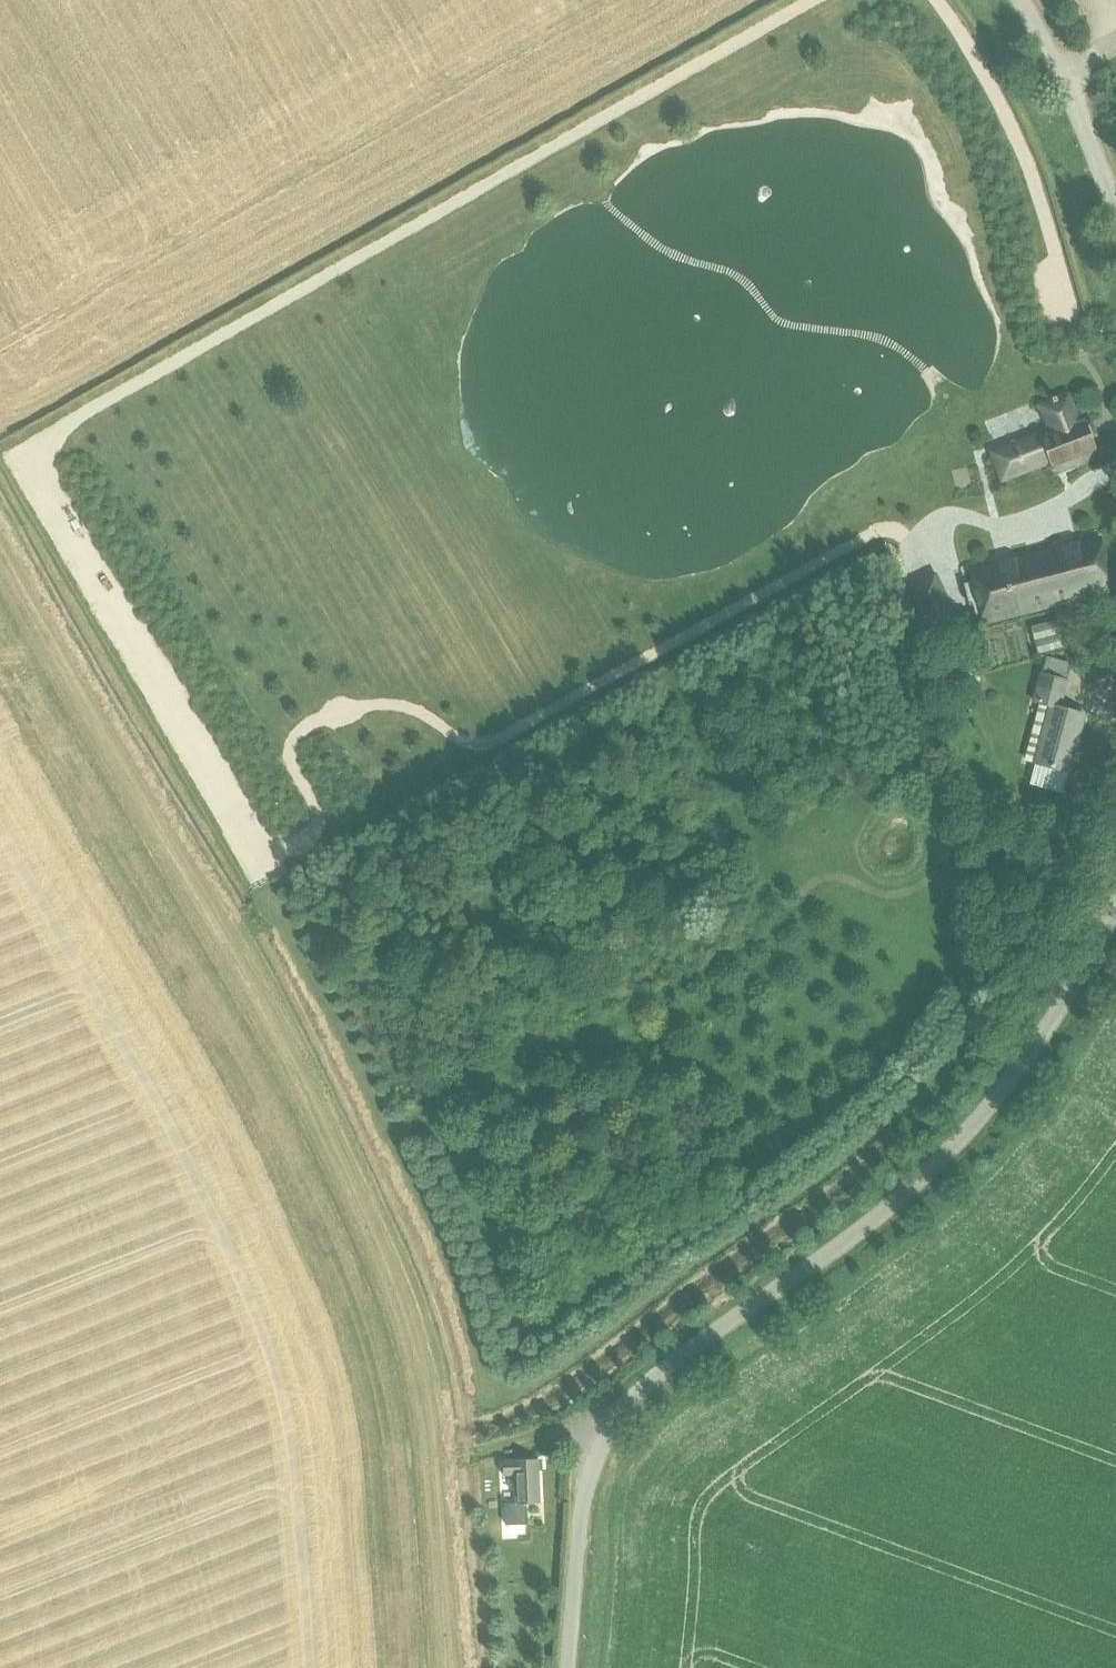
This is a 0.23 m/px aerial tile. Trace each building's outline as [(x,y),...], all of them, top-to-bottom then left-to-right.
[(1092,450),(1095,448),(1091,436),(1095,435),(1090,420),(1085,422),(1084,420),(1078,422),(1077,419),(1078,419),(1077,417),(1076,417),(1072,408),(1073,408),(1073,406),(1072,406),(1068,396),(1069,396),(1069,394),(1067,395),(1066,393),(1065,394),(1065,395),(1057,399),(1056,396),(1049,398),(1050,401),(1041,405),(1041,403),(1039,404),(1040,406),(1038,406),(1039,408),(1040,407),(1049,428),(1048,429),(1048,430),(1039,434),(1038,433),(1037,433),(1037,434),(1016,443),(1015,442),(1014,443),(1014,444),(992,452),(992,450),(990,451),(991,452),(989,453),(990,455),(991,454),(996,465),(995,466),(996,467),(1001,478),(999,479),(1000,481),(1001,480),(1002,482),(1004,481),(1003,479),(1013,476),(1013,477),(1015,477),(1014,475),(1024,471),(1025,473),(1026,472),(1026,470),(1036,467),(1036,468),(1038,468),(1037,466),(1048,462),(1050,466),(1076,456),(1079,463),(1095,457),(1092,450)] [(983,622),(1112,589),(1099,538),(971,572),(983,622)] [(937,574),(909,587),(931,634),(969,625),(966,612),(955,615),(937,574)] [(1056,620),(1030,626),(1033,638),(1036,652),(1063,645),(1060,632),(1056,620)] [(1068,772),(1084,714),(1059,707),(1066,681),(1041,674),(1034,702),(1039,703),(1024,760),(1068,772)] [(522,1503),(539,1502),(537,1459),(502,1460),(503,1475),(515,1475),(516,1495),(504,1496),(506,1523),(523,1522),(522,1503)]
